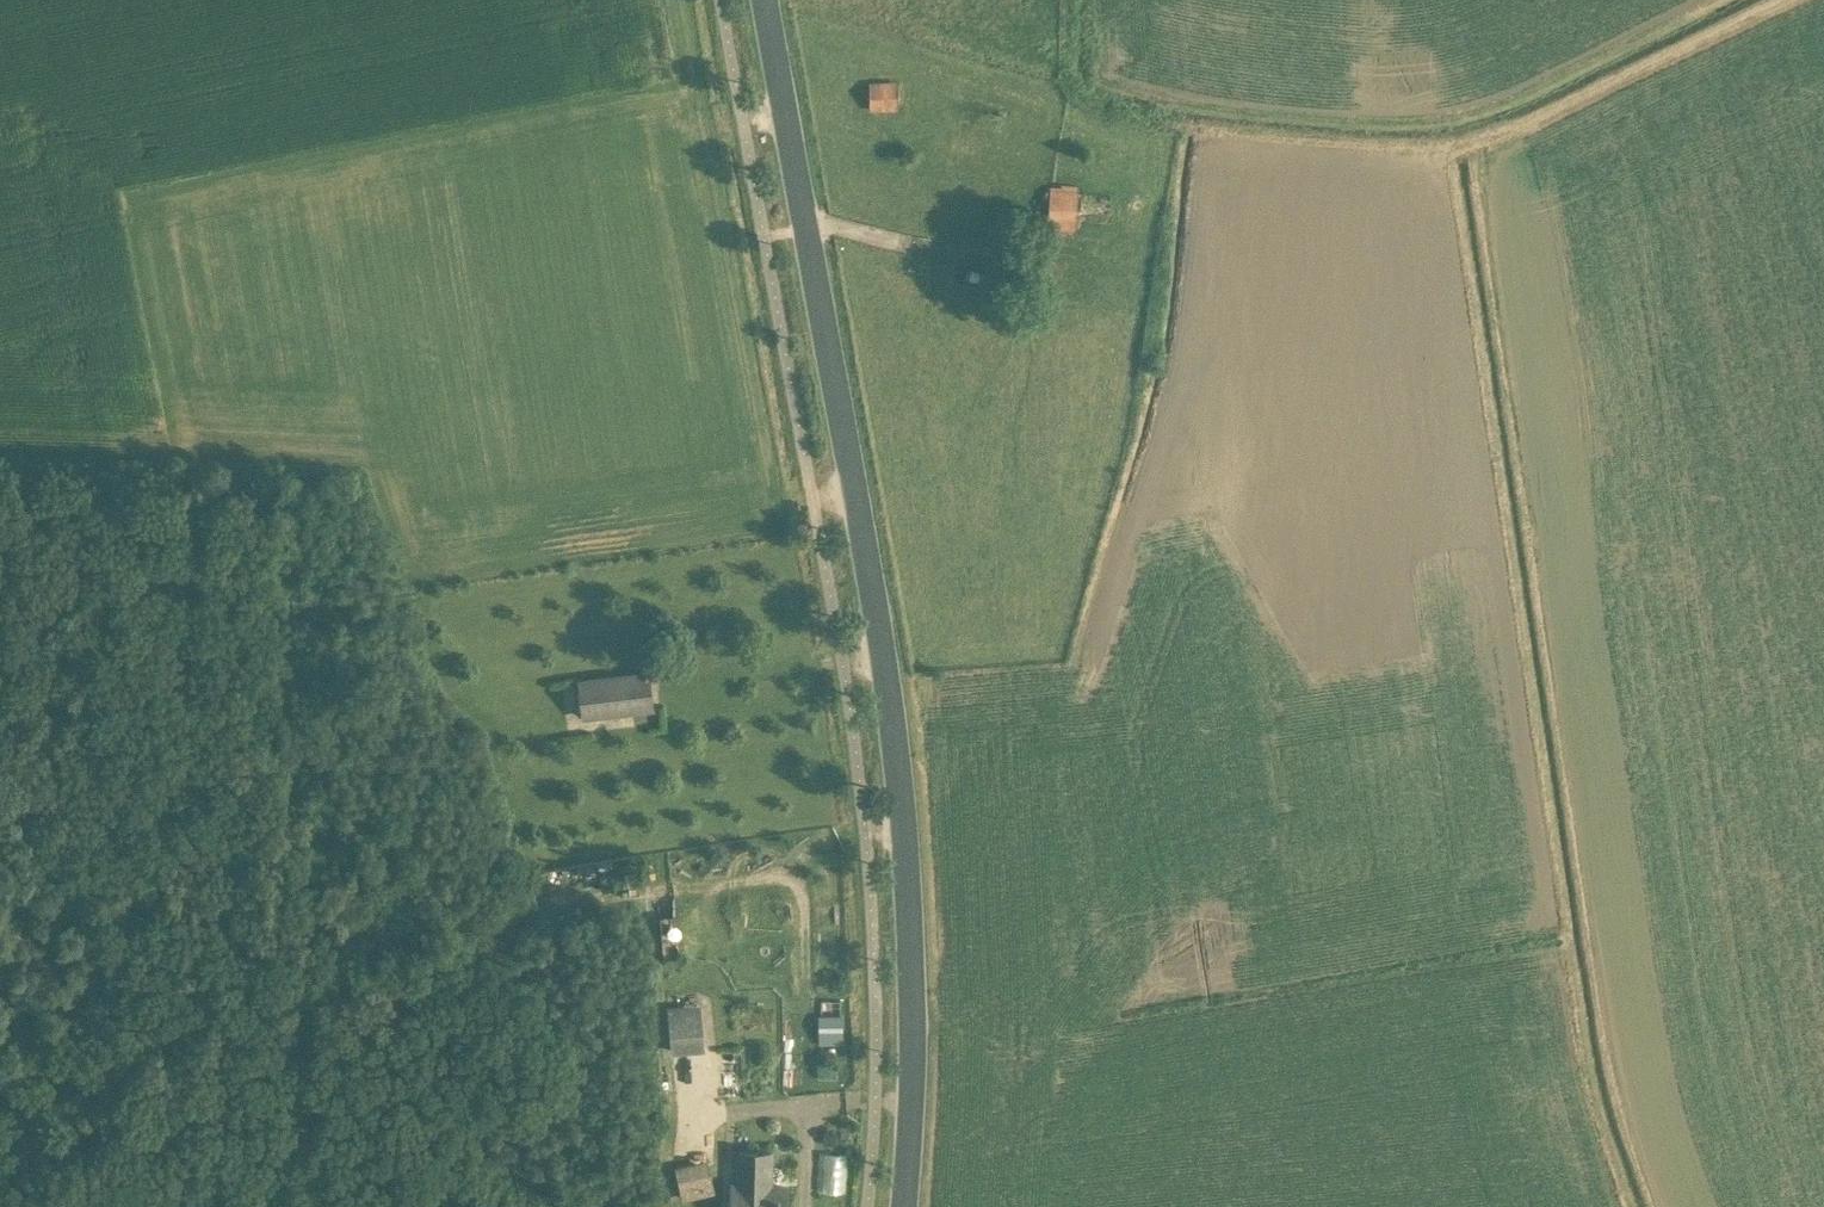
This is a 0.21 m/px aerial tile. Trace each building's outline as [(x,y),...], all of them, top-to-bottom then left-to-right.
[(869,111),(897,110),(896,80),(868,81),(869,111)] [(1075,229),(1077,190),(1049,188),(1046,227),(1075,229)] [(586,717),(657,708),(652,670),(581,679),(586,717)] [(672,1050),(681,1049),(705,1047),(700,1002),(669,1005),(669,1013),(672,1050)] [(843,1015),(818,1016),(819,1036),(843,1036),(843,1015)] [(787,1196),(771,1195),(771,1185),(770,1185),(771,1151),(737,1150),(736,1181),(730,1181),(730,1206),(787,1206),(787,1196)] [(816,1188),(844,1188),(844,1151),(816,1151),(816,1188)] [(677,1174),(679,1185),(712,1176),(709,1165),(677,1174)]
